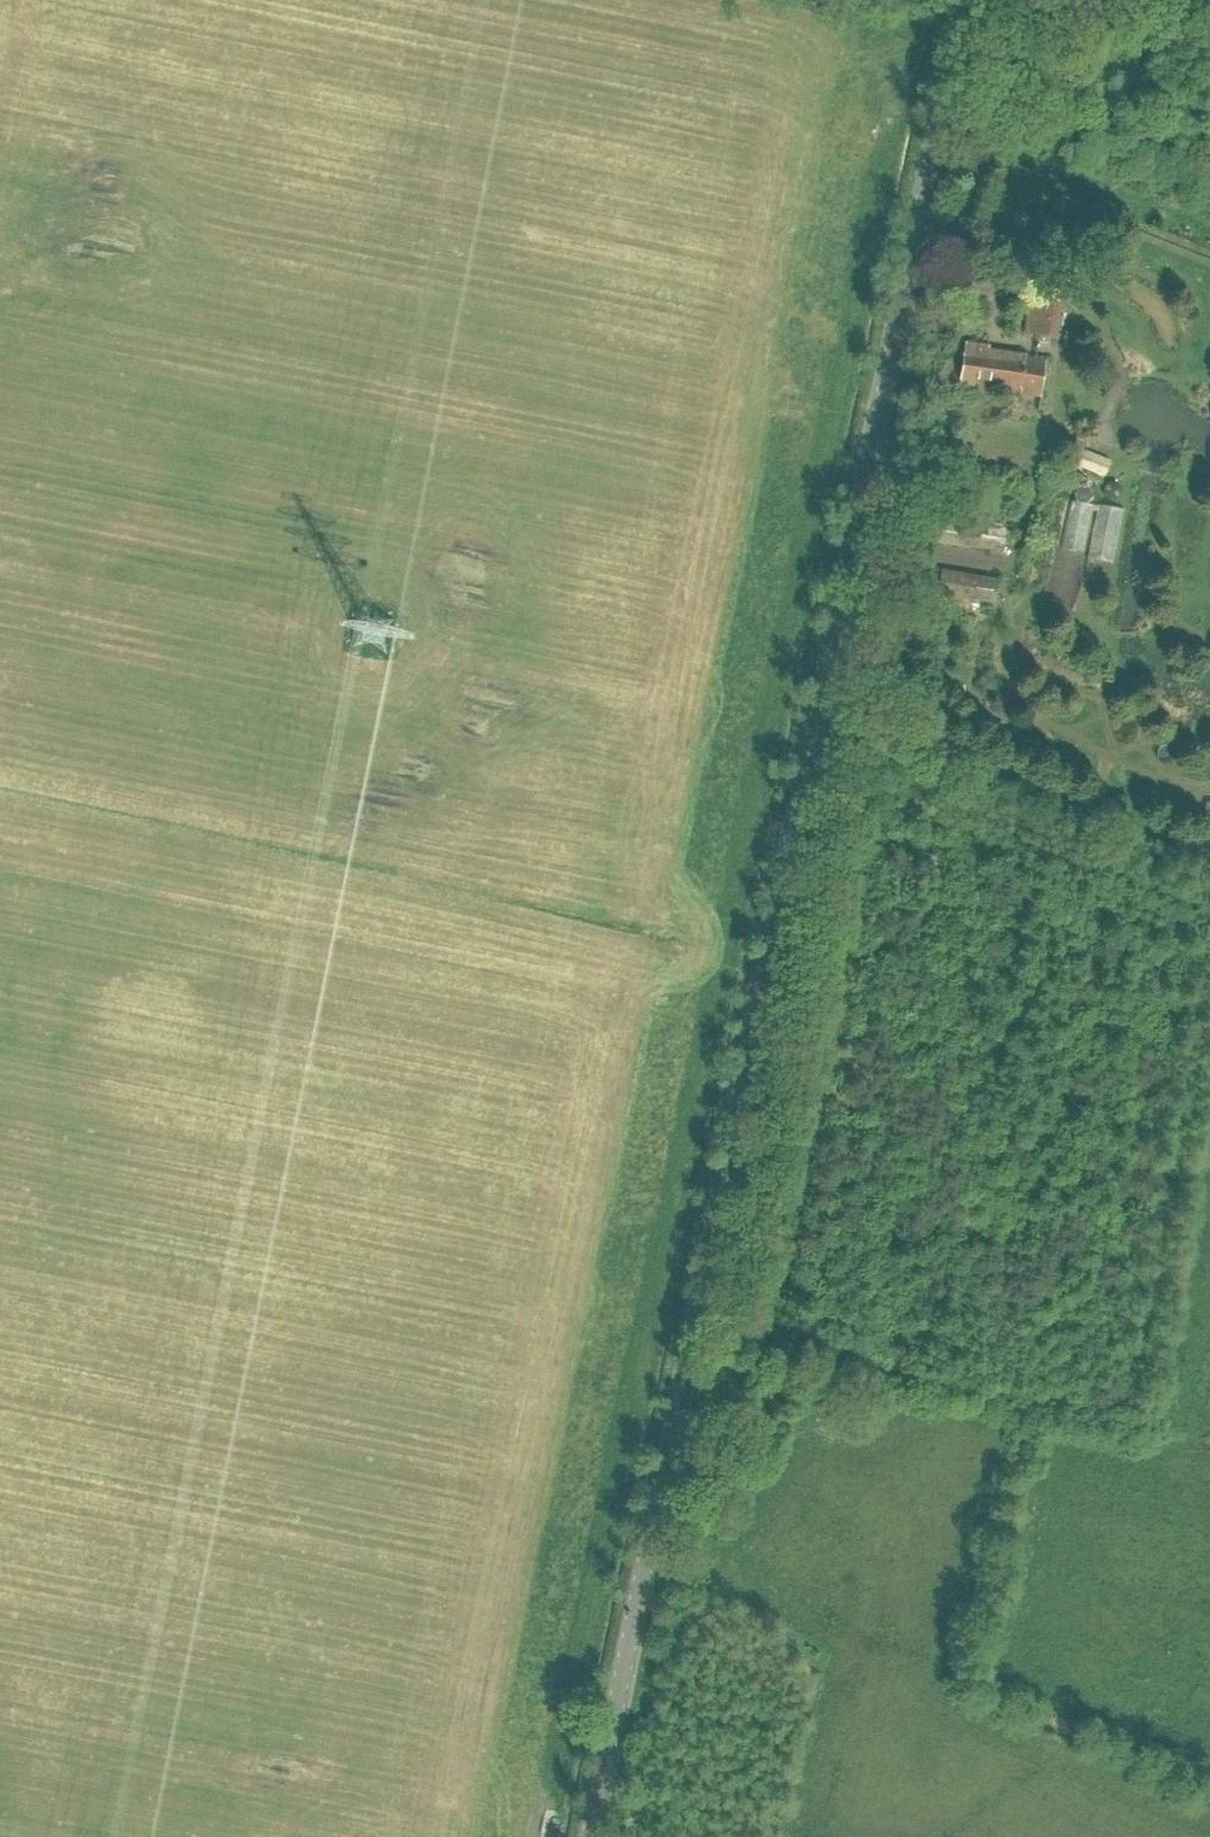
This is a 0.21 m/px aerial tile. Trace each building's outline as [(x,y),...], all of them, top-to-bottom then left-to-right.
[(1077,291),(1032,283),(1031,289),(1038,290),(1034,308),(1029,307),(1025,335),(1058,340),(1063,303),(1075,304),(1077,291)] [(960,385),(1041,398),(1046,362),(996,355),(996,350),(990,350),(990,346),(966,343),(960,385)] [(1075,441),(1063,470),(1073,474),(1077,465),(1104,477),(1111,461),(1084,450),(1086,446),(1075,441)] [(1007,530),(931,518),(928,540),(1003,551),(1007,530)] [(942,570),(937,595),(994,606),(999,581),(942,570)]
